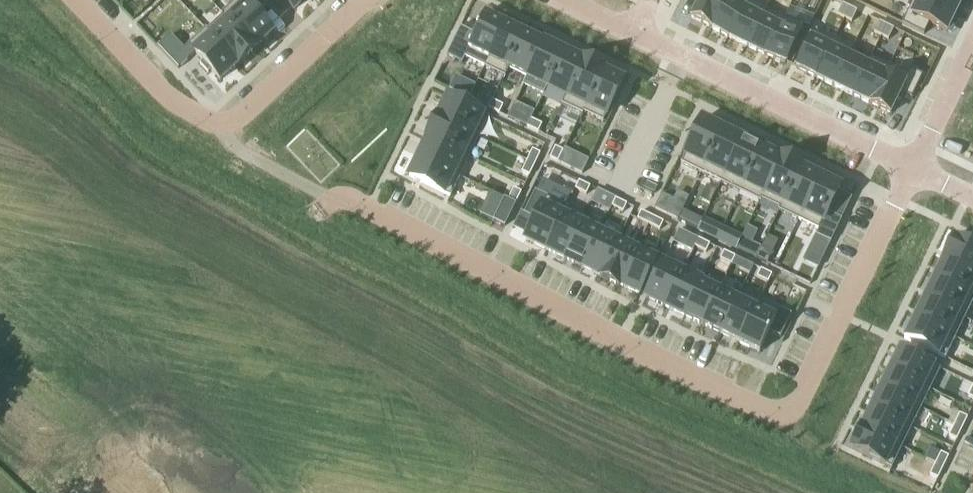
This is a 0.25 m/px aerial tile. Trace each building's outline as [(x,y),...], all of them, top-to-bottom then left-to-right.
[(220,16),(221,18),(222,17),(253,50),(254,49),(270,34),(255,17),(266,7),(260,0),(236,0),(220,16)] [(293,11),(305,0),(282,0),(293,11)] [(690,19),(709,29),(723,0),(699,0),(690,19)] [(709,29),(710,29),(728,38),(745,3),(744,2),(739,0),(723,0),(709,29)] [(728,38),(746,47),(761,16),(762,17),(766,8),(765,7),(750,0),(745,0),(744,2),(745,3),(728,38)] [(901,25),(923,36),(928,25),(945,33),(955,13),(929,0),(913,0),(901,25)] [(955,13),(961,0),(929,0),(955,13)] [(779,25),(764,55),(784,65),(803,26),(808,28),(813,18),(788,5),(783,16),(778,25),(779,25)] [(843,20),(849,9),(841,6),(836,17),(843,20)] [(761,16),(746,47),(764,55),(779,25),(778,25),(783,16),(766,8),(762,17),(761,16)] [(856,13),(849,9),(843,20),(851,24),(856,13)] [(459,30),(445,58),(461,65),(464,59),(483,69),(504,26),(484,16),(474,36),(459,29),(459,30)] [(206,32),(205,32),(236,66),(237,67),(255,50),(254,49),(253,50),(222,17),(221,18),(206,32)] [(880,38),(885,27),(878,23),(873,34),(880,38)] [(504,26),(483,69),(503,78),(508,70),(507,69),(523,35),(504,26)] [(893,30),(885,27),(880,38),(887,41),(893,30)] [(170,37),(157,49),(177,70),(194,55),(202,64),(199,66),(207,75),(210,72),(219,82),(236,66),(205,32),(206,32),(204,30),(186,47),(182,51),(170,37)] [(814,31),(795,70),(815,80),(833,41),(814,31)] [(523,35),(507,69),(508,70),(526,79),(543,44),(523,35)] [(833,41),(815,80),(833,88),(847,58),(848,58),(853,50),(852,49),(833,41)] [(526,79),(523,85),(542,95),(545,88),(562,54),(543,44),(526,79)] [(562,54),(545,88),(564,97),(565,98),(582,63),(581,63),(562,54)] [(847,58),(833,88),(851,97),(866,67),(865,67),(848,58),(847,58)] [(866,67),(851,97),(869,106),(888,67),(869,58),(865,67),(866,67)] [(564,97),(560,106),(581,116),(582,114),(581,114),(601,73),(602,73),(603,72),(581,62),(581,63),(582,63),(565,98),(564,97)] [(888,67),(869,106),(889,116),(899,94),(910,99),(921,77),(909,71),(907,76),(888,67)] [(601,73),(581,114),(582,114),(601,123),(622,82),(602,73),(601,73)] [(487,110),(491,102),(478,96),(474,104),(487,110)] [(437,119),(437,120),(478,139),(488,119),(447,99),(437,119)] [(491,102),(487,110),(498,115),(502,107),(491,102)] [(436,118),(426,139),(427,140),(427,139),(468,159),(478,139),(437,120),(437,119),(436,118)] [(530,121),(526,129),(537,134),(541,126),(530,121)] [(701,122),(680,165),(700,175),(721,132),(701,122)] [(721,132),(700,175),(720,184),(740,141),(721,132)] [(427,140),(418,158),(459,178),(468,159),(427,139),(427,140)] [(740,141),(720,184),(739,193),(760,150),(740,141)] [(554,149),(549,160),(557,164),(562,153),(554,149)] [(760,150),(739,193),(758,203),(780,159),(779,158),(778,159),(760,150)] [(531,151),(526,163),(534,166),(539,155),(531,151)] [(418,158),(408,179),(449,199),(459,178),(418,158)] [(581,175),(588,161),(583,159),(576,173),(581,175)] [(780,159),(758,203),(759,203),(760,201),(778,210),(777,212),(778,212),(799,168),(780,159)] [(526,163),(520,174),(528,178),(534,166),(526,163)] [(799,168),(778,212),(797,222),(818,179),(799,170),(800,168),(799,168)] [(818,179),(797,222),(817,231),(815,237),(829,244),(840,221),(826,214),(838,189),(818,179)] [(534,193),(523,216),(534,221),(524,241),(545,251),(563,212),(564,213),(566,209),(564,207),(570,196),(541,182),(535,193),(534,193)] [(578,183),(574,191),(585,196),(589,188),(578,183)] [(512,190),(507,201),(515,205),(520,194),(512,190)] [(666,216),(673,202),(660,196),(653,210),(666,216)] [(503,200),(492,222),(504,228),(515,205),(503,200)] [(614,200),(611,208),(622,214),(626,206),(614,200)] [(563,212),(545,251),(563,260),(582,221),(564,213),(563,212)] [(640,213),(636,221),(647,226),(651,218),(650,218),(640,213)] [(696,231),(701,222),(690,217),(685,226),(696,231)] [(651,218),(647,226),(659,232),(662,224),(651,218)] [(696,231),(716,241),(722,229),(702,219),(696,231)] [(582,221),(563,260),(581,269),(600,230),(582,221)] [(716,241),(735,250),(741,239),(741,238),(722,229),(716,241)] [(600,230),(581,269),(599,277),(600,278),(618,239),(600,230)] [(678,231),(673,242),(684,248),(692,252),(694,249),(697,241),(689,237),(678,231)] [(599,277),(598,278),(619,288),(619,287),(618,286),(637,248),(618,239),(600,278),(599,277)] [(755,260),(760,249),(741,239),(735,250),(755,260)] [(941,261),(972,277),(972,251),(951,240),(941,261)] [(697,241),(694,249),(705,254),(709,246),(697,241)] [(637,248),(618,286),(619,287),(637,296),(656,257),(637,248)] [(755,260),(766,265),(771,254),(760,249),(755,260)] [(723,253),(719,261),(730,266),(734,259),(723,253)] [(664,261),(645,299),(664,309),(683,270),(664,261)] [(932,281),(972,301),(972,277),(941,261),(932,281)] [(748,275),(752,267),(740,262),(737,270),(748,275)] [(683,270),(664,309),(683,318),(701,279),(683,270)] [(760,271),(756,279),(767,284),(771,276),(760,271)] [(701,279),(683,318),(701,327),(720,288),(701,279)] [(922,300),(964,320),(972,301),(932,281),(922,300)] [(720,288),(701,327),(720,335),(738,297),(720,288)] [(738,297),(720,335),(738,344),(757,306),(755,305),(738,297)] [(922,300),(913,320),(954,340),(964,320),(922,300)] [(757,306),(738,344),(759,354),(768,334),(779,339),(790,316),(757,301),(755,305),(757,306)] [(903,340),(944,360),(954,340),(913,320),(903,340)] [(898,351),(888,371),(929,391),(939,371),(898,351)] [(888,371),(879,390),(920,410),(929,391),(888,371)] [(879,390),(869,410),(910,430),(920,410),(879,390)] [(869,410),(860,429),(901,449),(910,430),(869,410)] [(958,415),(953,427),(961,430),(966,419),(958,415)] [(953,427),(947,438),(955,441),(955,442),(961,430),(953,427)] [(860,429),(850,451),(890,471),(901,449),(860,429)] [(940,454),(934,465),(942,469),(948,458),(947,458),(940,454)] [(934,465),(929,477),(937,480),(942,469),(934,465)]
